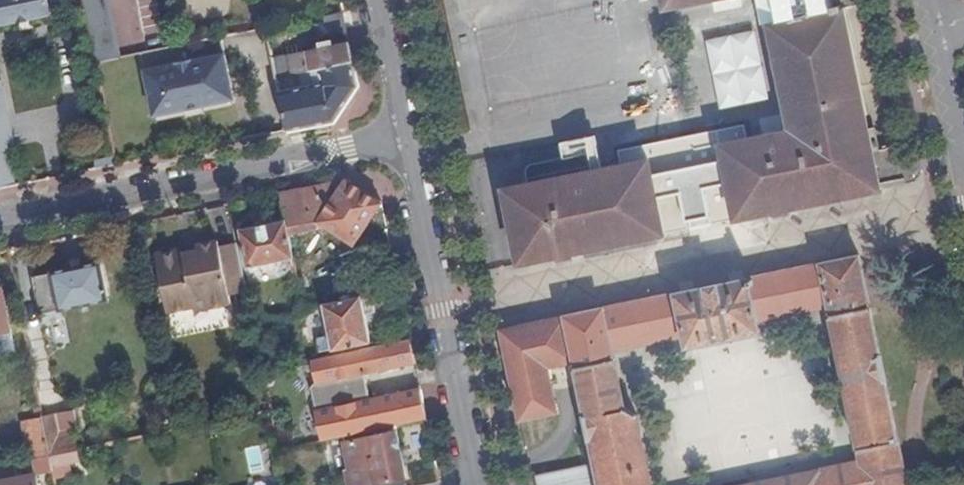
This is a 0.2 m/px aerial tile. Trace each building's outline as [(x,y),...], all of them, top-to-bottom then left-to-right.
[(52,15),(49,4),(69,0),(0,0),(0,26),(52,15)] [(96,64),(119,60),(107,0),(84,0),(96,64)] [(777,72),(790,134),(749,143),(746,129),(620,154),(623,169),(506,192),(521,267),(557,260),(563,263),(573,262),(576,256),(690,233),(689,223),(701,221),(710,219),(712,228),(774,216),(778,219),(788,217),(793,212),(882,194),(846,13),(828,16),(825,0),(762,0),(777,72)] [(666,13),(732,0),(663,0),(666,13)] [(344,13),(316,19),(320,36),(348,31),(344,13)] [(309,56),(274,63),(278,79),(304,74),(354,63),(350,45),(310,53),(309,56)] [(154,118),(237,101),(227,52),(143,70),(154,118)] [(281,94),(289,133),(336,124),(359,87),(357,75),(354,63),(304,74),(305,80),(315,78),(317,86),(281,94)] [(0,82),(0,119),(8,118),(1,82),(0,82)] [(16,188),(8,150),(0,151),(0,192),(16,188)] [(347,181),(280,195),(286,222),(289,237),(326,229),(355,248),(383,204),(347,181)] [(289,237),(286,222),(241,231),(248,270),(268,266),(269,271),(275,269),(275,265),(288,262),(289,268),(295,266),(289,237)] [(248,294),(238,245),(220,248),(219,243),(156,256),(168,315),(194,309),(195,314),(232,306),(230,297),(248,294)] [(741,282),(690,292),(567,317),(568,320),(507,332),(525,421),(559,414),(550,368),(576,363),(588,418),(586,419),(592,442),(593,442),(602,484),(653,484),(639,418),(627,410),(615,352),(686,337),(688,350),(762,334),(760,322),(830,308),(863,465),(808,476),(764,484),(910,484),(888,382),(883,358),(882,357),(864,271),(861,257),(741,282)] [(53,275),(34,279),(42,315),(60,311),(61,313),(109,303),(101,264),(53,274),(53,275)] [(17,353),(3,289),(0,290),(0,356),(17,353)] [(404,308),(401,291),(318,309),(304,311),(301,312),(308,340),(331,335),(335,353),(371,344),(366,317),(404,308)] [(315,297),(301,300),(304,311),(318,309),(315,297)] [(314,363),(330,442),(348,438),(395,427),(428,420),(422,391),(371,402),(366,376),(416,365),(412,343),(314,363)] [(43,417),(41,408),(36,410),(37,419),(25,422),(34,460),(51,457),(43,417)] [(73,411),(43,417),(51,457),(79,451),(75,432),(77,426),(73,411)] [(395,427),(348,438),(349,446),(396,435),(395,427)] [(349,446),(354,470),(351,478),(353,484),(386,484),(407,481),(398,434),(396,435),(349,446)] [(590,463),(537,476),(540,484),(595,484),(590,463)] [(5,474),(7,484),(39,484),(37,477),(13,481),(12,474),(14,473),(13,465),(3,467),(5,474)]
